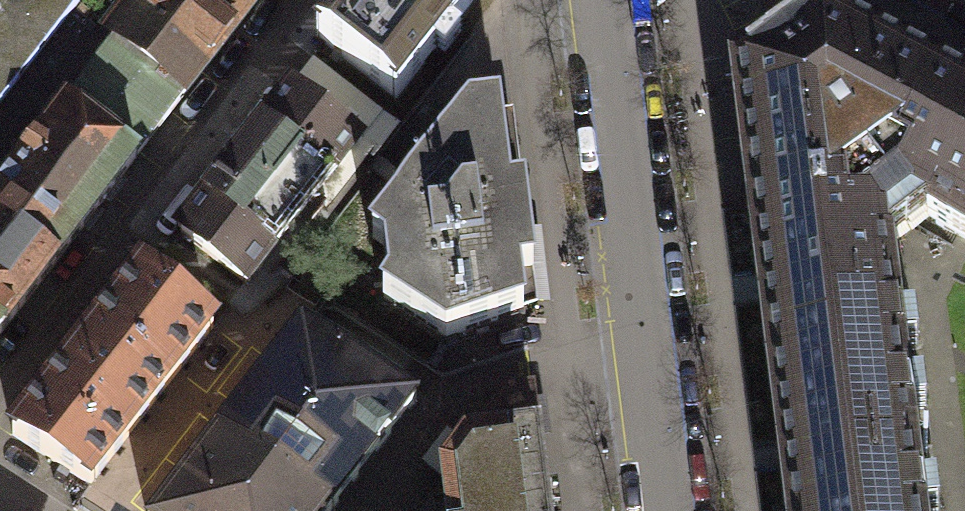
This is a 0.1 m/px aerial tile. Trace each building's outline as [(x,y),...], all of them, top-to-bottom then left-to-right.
[(77,0),(0,0),(0,102),(79,2),(77,0)] [(258,0),(132,0),(116,21),(125,28),(66,102),(137,157),(258,0)] [(316,37),(396,98),(473,0),(346,0),(316,37)] [(816,193),(876,187),(902,134),(906,136),(936,77),(821,17),(776,48),(736,76),(751,205),(816,197),(816,193)] [(382,111),(315,59),(179,232),(247,284),(382,111)] [(896,218),(910,208),(964,239),(964,93),(936,77),(906,136),(902,134),(876,187),(896,218)] [(0,184),(0,292),(21,309),(137,157),(66,102),(65,100),(0,184)] [(499,111),(470,115),(372,239),(394,256),(396,277),(383,298),(446,339),(524,313),(519,273),(533,271),(528,229),(514,230),(499,111)] [(772,371),(899,355),(882,227),(896,218),(876,187),(816,193),(816,197),(751,205),(758,251),(772,371)] [(214,328),(140,271),(12,435),(90,485),(214,328)] [(21,309),(0,292),(0,336),(21,309)] [(301,327),(221,428),(337,501),(416,401),(301,327)] [(899,355),(772,371),(777,409),(789,510),(918,510),(899,355)] [(103,480),(142,510),(144,510),(215,420),(174,388),(103,480)] [(476,446),(539,438),(535,412),(533,388),(510,390),(487,419),(475,435),(476,446)] [(337,501),(221,428),(157,510),(330,510),(337,501)] [(539,438),(476,446),(466,447),(442,477),(446,510),(548,510),(539,438)]
